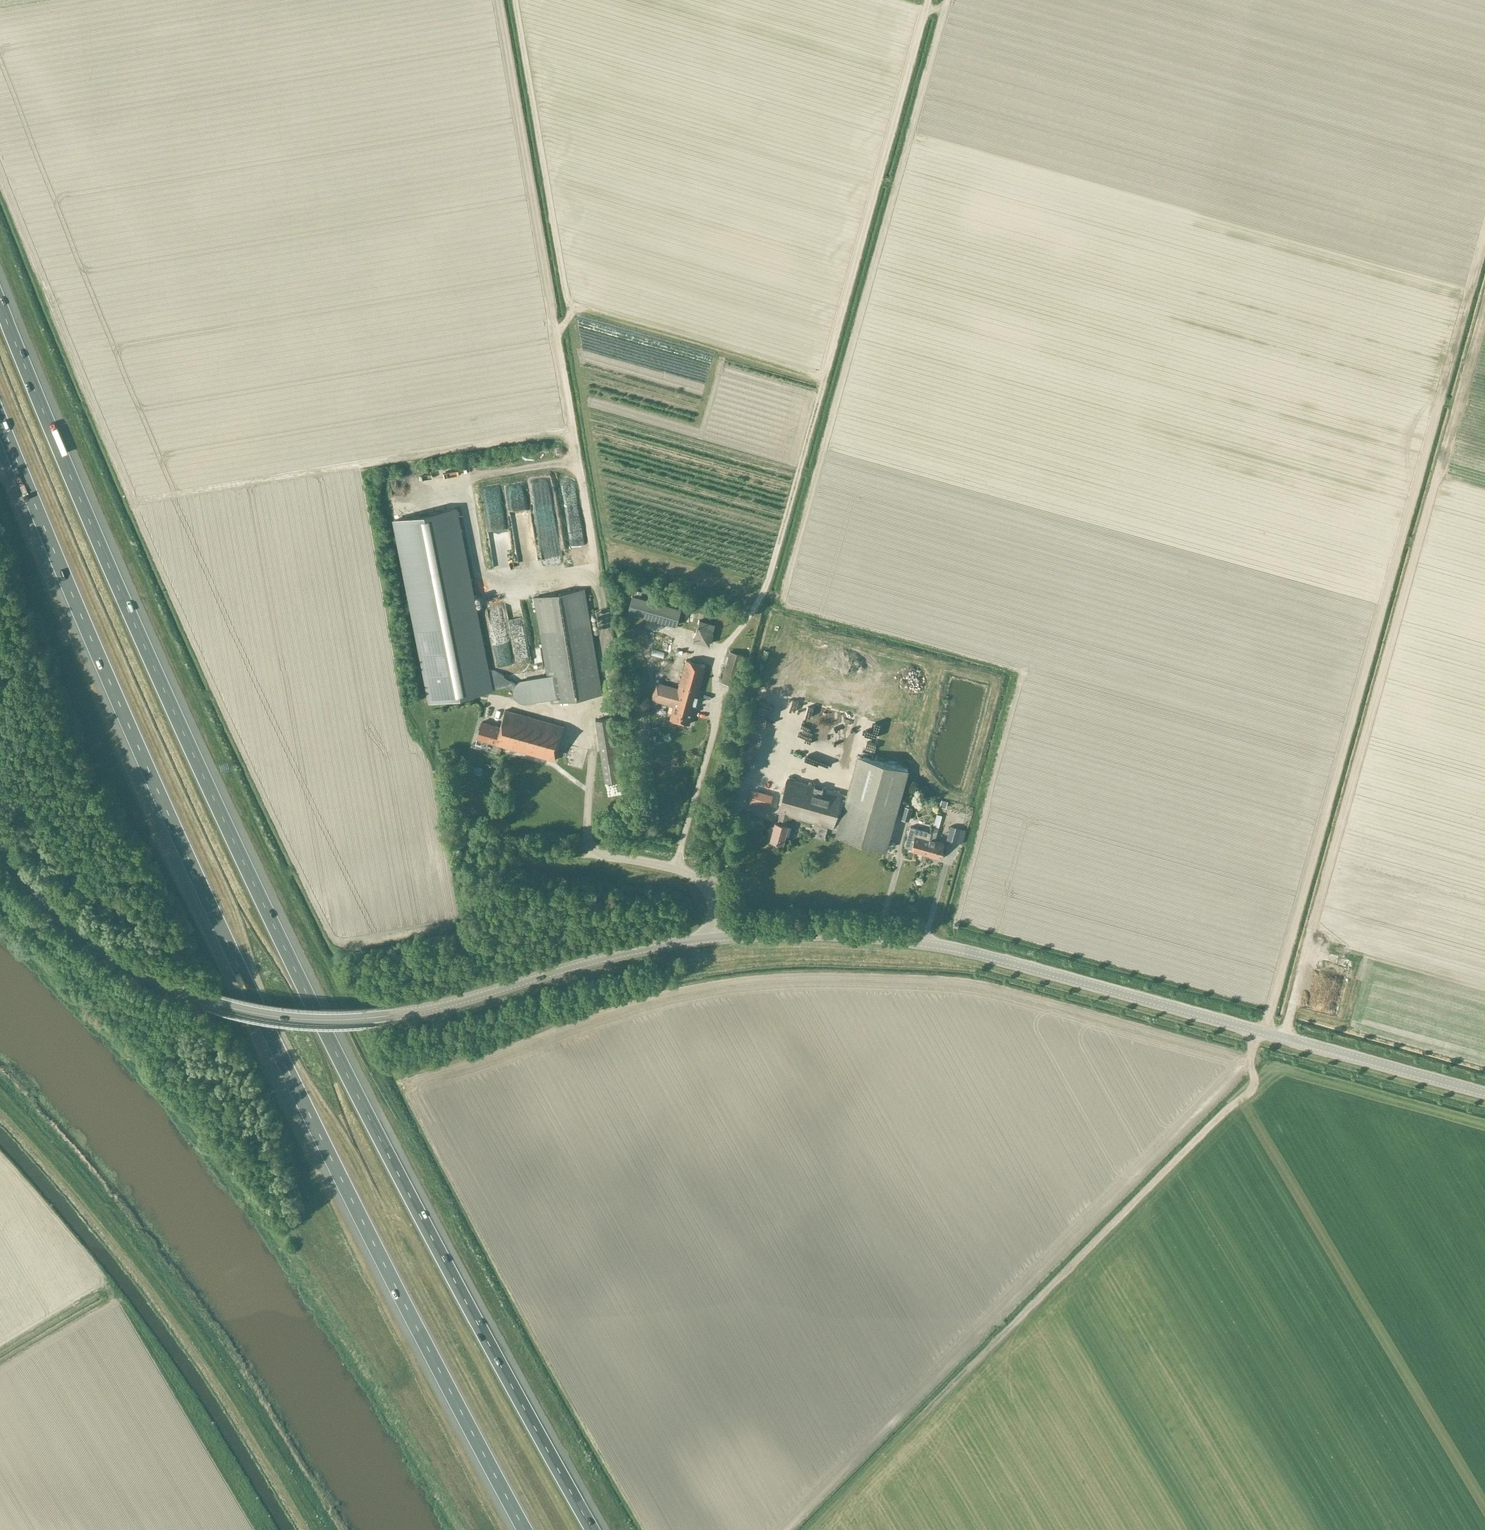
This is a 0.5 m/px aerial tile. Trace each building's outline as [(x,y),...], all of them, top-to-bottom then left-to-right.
[(454,508),(395,519),(431,700),(508,685),(513,689),(513,688),(514,687),(514,686),(515,685),(515,684),(493,669),(486,670),(454,508)] [(527,703),(551,699),(551,702),(602,694),(584,588),(533,597),(547,675),(544,676),(526,679),(525,679),(524,679),(523,680),(521,680),(520,681),(519,681),(518,682),(517,682),(516,682),(516,683),(515,684),(515,685),(514,686),(514,687),(513,688),(513,689),(513,690),(513,691),(513,692),(513,693),(513,694),(514,695),(514,696),(514,697),(515,697),(515,698),(516,699),(516,700),(517,700),(518,701),(519,701),(519,702),(520,702),(521,702),(522,703),(523,703),(524,703),(525,703),(526,703),(527,703)] [(675,626),(680,609),(632,595),(627,612),(675,626)] [(708,645),(713,629),(714,624),(699,619),(693,641),(708,645)] [(735,686),(744,655),(729,650),(720,682),(735,686)] [(689,723),(705,665),(685,659),(678,688),(656,682),(651,699),(673,705),(669,718),(689,723)] [(554,759),(563,726),(502,709),(497,727),(480,723),(476,737),(493,742),(493,743),(554,759)] [(603,782),(625,778),(615,717),(594,720),(603,782)] [(788,815),(837,828),(836,834),(885,847),(907,768),(858,755),(847,795),(786,778),(777,812),(779,813),(777,822),(774,821),(770,839),(782,843),(787,825),(785,824),(788,815)] [(934,840),(938,828),(940,820),(934,819),(931,832),(925,854),(939,858),(943,843),(934,840)] [(950,825),(946,839),(957,842),(957,840),(962,842),(965,829),(950,825)] [(925,854),(931,832),(909,826),(904,846),(911,848),(910,850),(925,854)]
